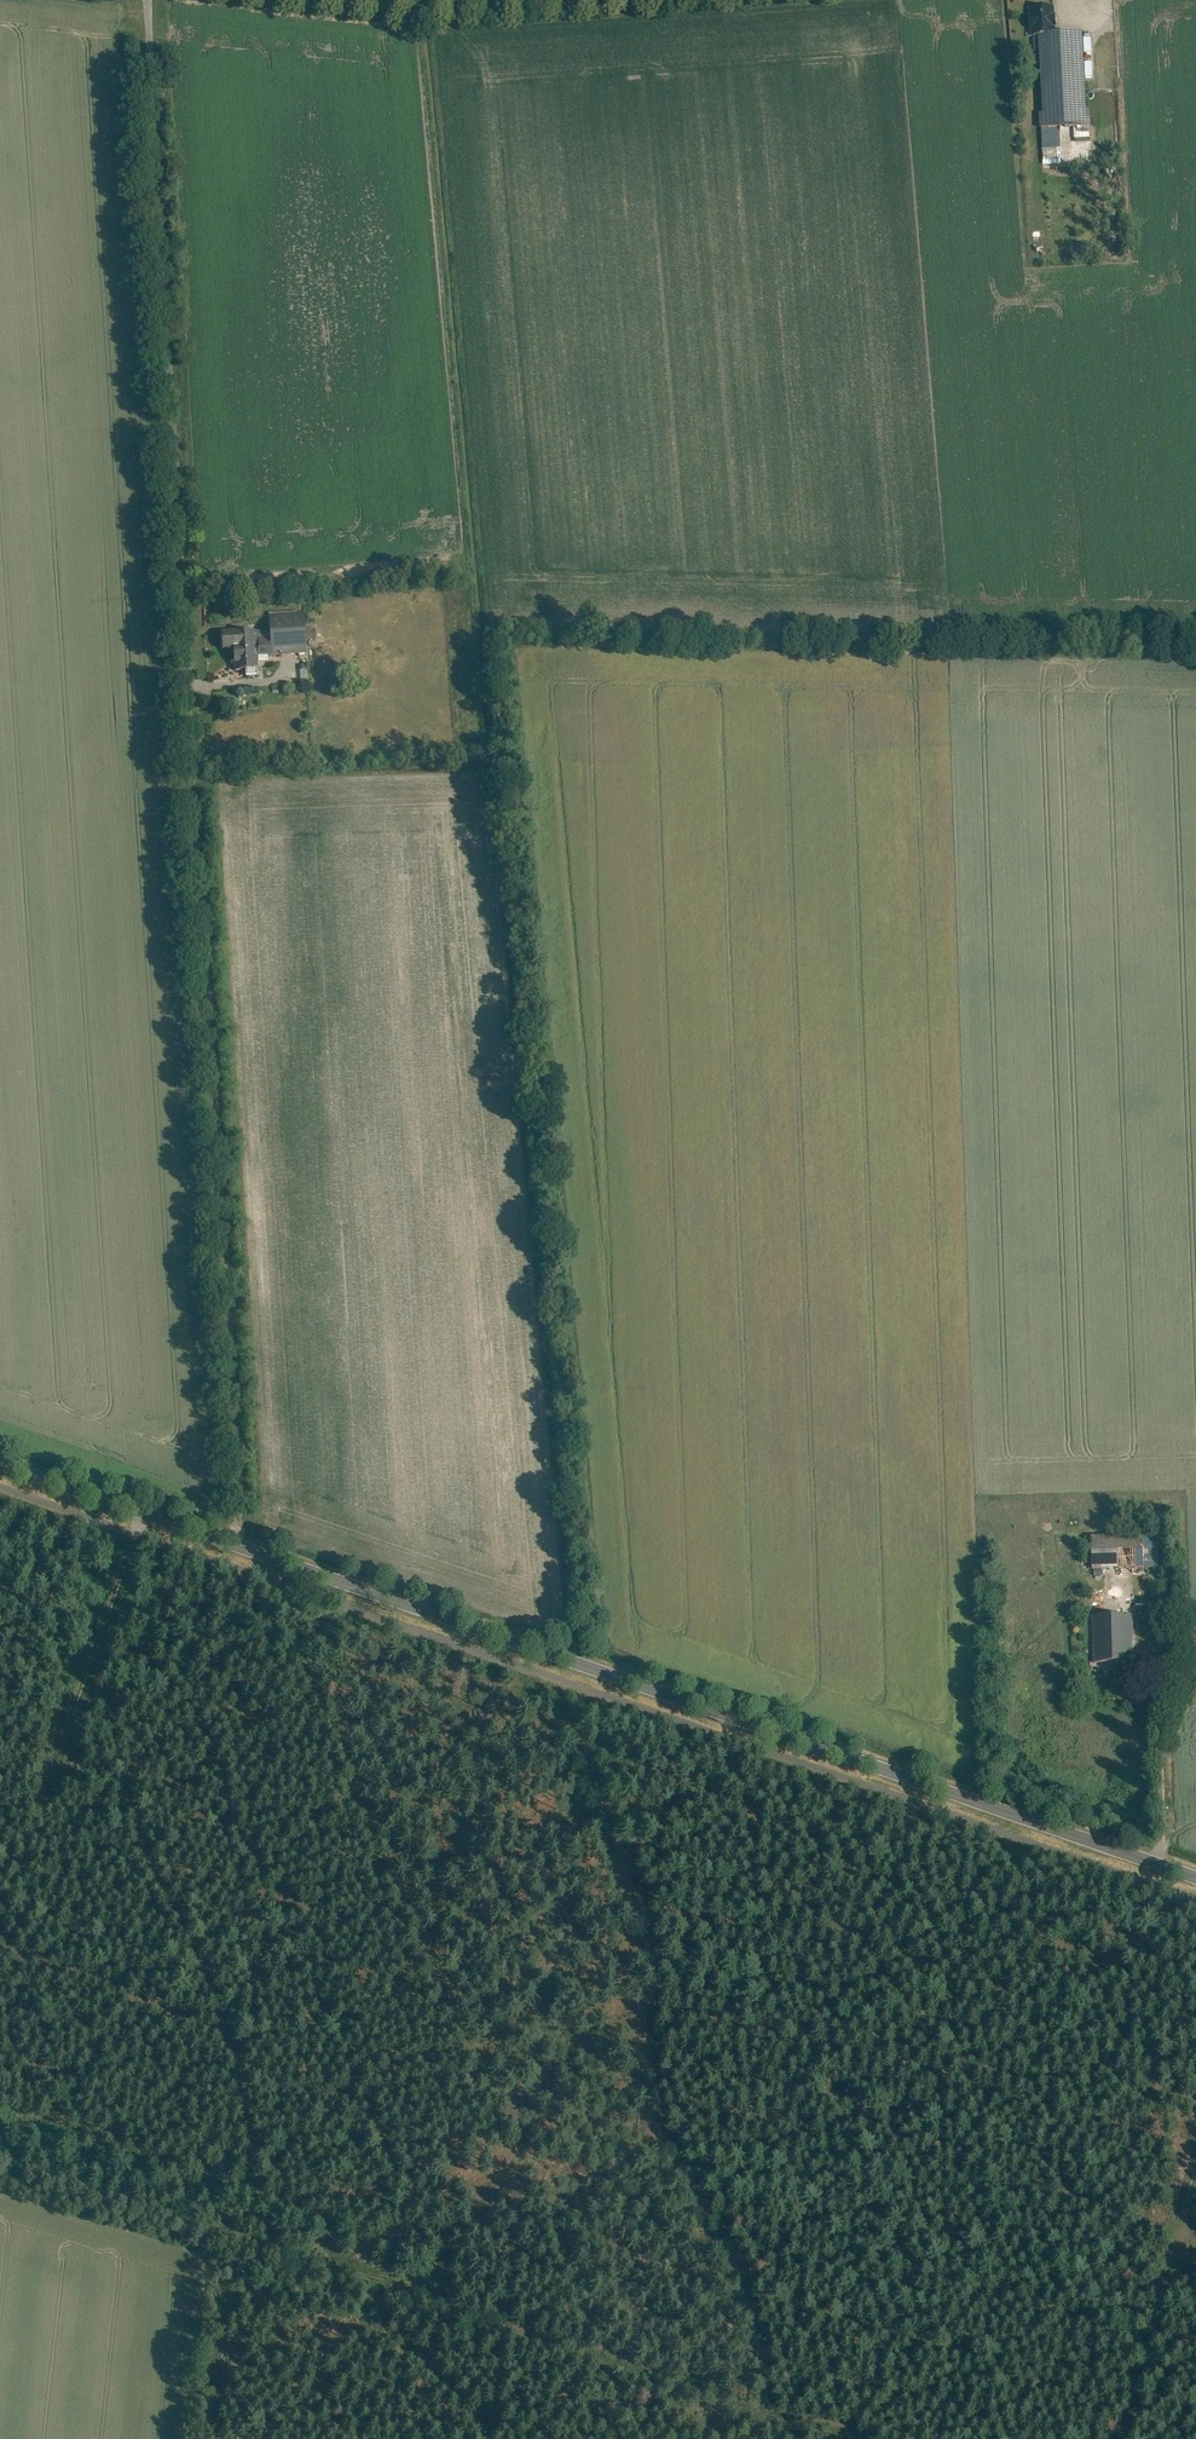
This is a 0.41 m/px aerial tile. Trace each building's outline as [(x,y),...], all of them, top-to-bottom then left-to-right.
[(1043,119),(1044,134),(1096,131),(1095,112),(1090,112),(1085,37),(1043,39),(1047,119),(1043,119)] [(254,659),(306,656),(303,612),(262,615),(263,629),(215,632),(216,650),(228,649),(228,663),(240,663),(241,677),(255,676),(254,659)] [(1092,1534),(1093,1569),(1160,1568),(1159,1533),(1092,1534)] [(1094,1616),(1095,1664),(1134,1663),(1133,1615),(1094,1616)]
